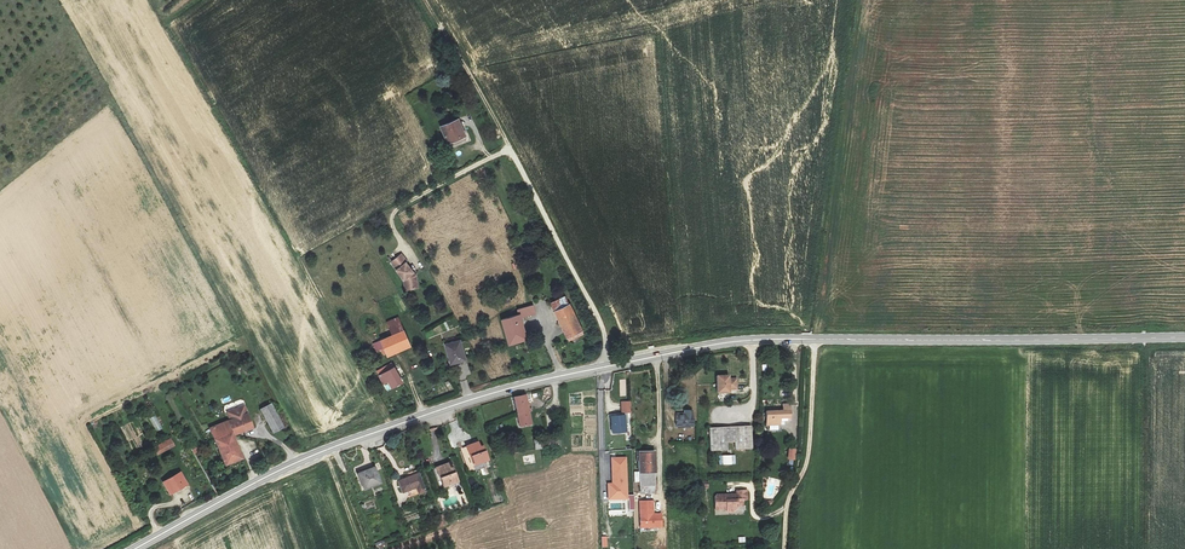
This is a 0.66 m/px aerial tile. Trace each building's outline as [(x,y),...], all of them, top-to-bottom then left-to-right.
[(458,118),(440,126),(449,146),(467,138),(458,118)] [(400,252),(390,261),(395,268),(396,268),(402,278),(402,279),(404,287),(413,286),(411,278),(415,277),(415,273),(405,261),(406,260),(400,252)] [(507,291),(495,294),(498,305),(511,301),(507,291)] [(554,310),(568,303),(565,295),(550,302),(554,310)] [(568,303),(554,310),(569,341),(583,334),(568,303)] [(519,314),(521,318),(535,314),(533,304),(518,309),(519,314)] [(521,318),(519,314),(501,319),(508,344),(527,338),(521,318)] [(379,339),(402,329),(397,317),(382,324),(384,329),(376,332),(379,339)] [(379,339),(386,355),(410,344),(402,329),(379,339)] [(383,357),(386,355),(379,339),(372,343),(376,351),(379,350),(383,357)] [(460,340),(445,344),(450,364),(465,360),(460,340)] [(402,381),(393,367),(391,362),(376,371),(383,383),(388,380),(392,387),(402,381)] [(727,377),(716,377),(717,393),(728,393),(727,389),(736,389),(735,380),(728,380),(727,377)] [(515,397),(520,426),(532,424),(526,395),(515,397)] [(621,402),(622,413),(631,412),(631,401),(621,402)] [(272,403),(261,409),(274,432),(285,427),(272,403)] [(783,410),(766,410),(766,425),(780,425),(780,420),(791,420),(790,403),(783,404),(783,410)] [(253,429),(244,406),(222,414),(226,424),(231,422),(234,430),(242,427),(245,433),(253,429)] [(691,411),(675,412),(676,427),(692,427),(691,411)] [(149,418),(156,432),(163,429),(156,415),(149,418)] [(625,415),(611,417),(613,433),(627,431),(625,415)] [(234,430),(231,422),(226,424),(210,429),(216,443),(233,437),(234,438),(245,433),(242,427),(234,430)] [(127,424),(122,427),(128,439),(134,437),(127,424)] [(752,426),(710,428),(711,451),(728,450),(728,443),(735,442),(736,450),(753,449),(752,426)] [(224,459),(227,467),(244,460),(234,438),(233,437),(216,443),(224,459)] [(552,437),(535,440),(536,449),(553,446),(552,437)] [(153,447),(158,455),(175,445),(171,438),(153,447)] [(479,442),(467,446),(474,465),(489,459),(484,446),(481,447),(479,442)] [(654,452),(640,452),(640,493),(654,493),(654,452)] [(719,466),(736,465),(735,455),(719,456),(719,466)] [(609,499),(627,498),(626,458),(612,458),(613,484),(609,484),(609,499)] [(449,463),(436,468),(444,487),(459,482),(454,467),(451,468),(449,463)] [(358,474),(365,489),(381,483),(375,467),(358,474)] [(398,481),(402,493),(416,488),(419,494),(426,491),(419,473),(398,481)] [(182,474),(165,483),(172,495),(189,485),(182,474)] [(697,484),(688,484),(688,489),(691,489),(691,495),(697,494),(697,484)] [(714,498),(715,510),(726,510),(726,512),(733,512),(737,507),(737,506),(742,506),(742,500),(746,500),(746,491),(736,491),(736,496),(730,497),(730,495),(716,495),(714,498)] [(653,501),(639,502),(640,528),(662,527),(662,514),(654,514),(653,501)] [(376,548),(381,548),(384,548),(382,544),(384,544),(383,541),(374,544),(376,548)]
